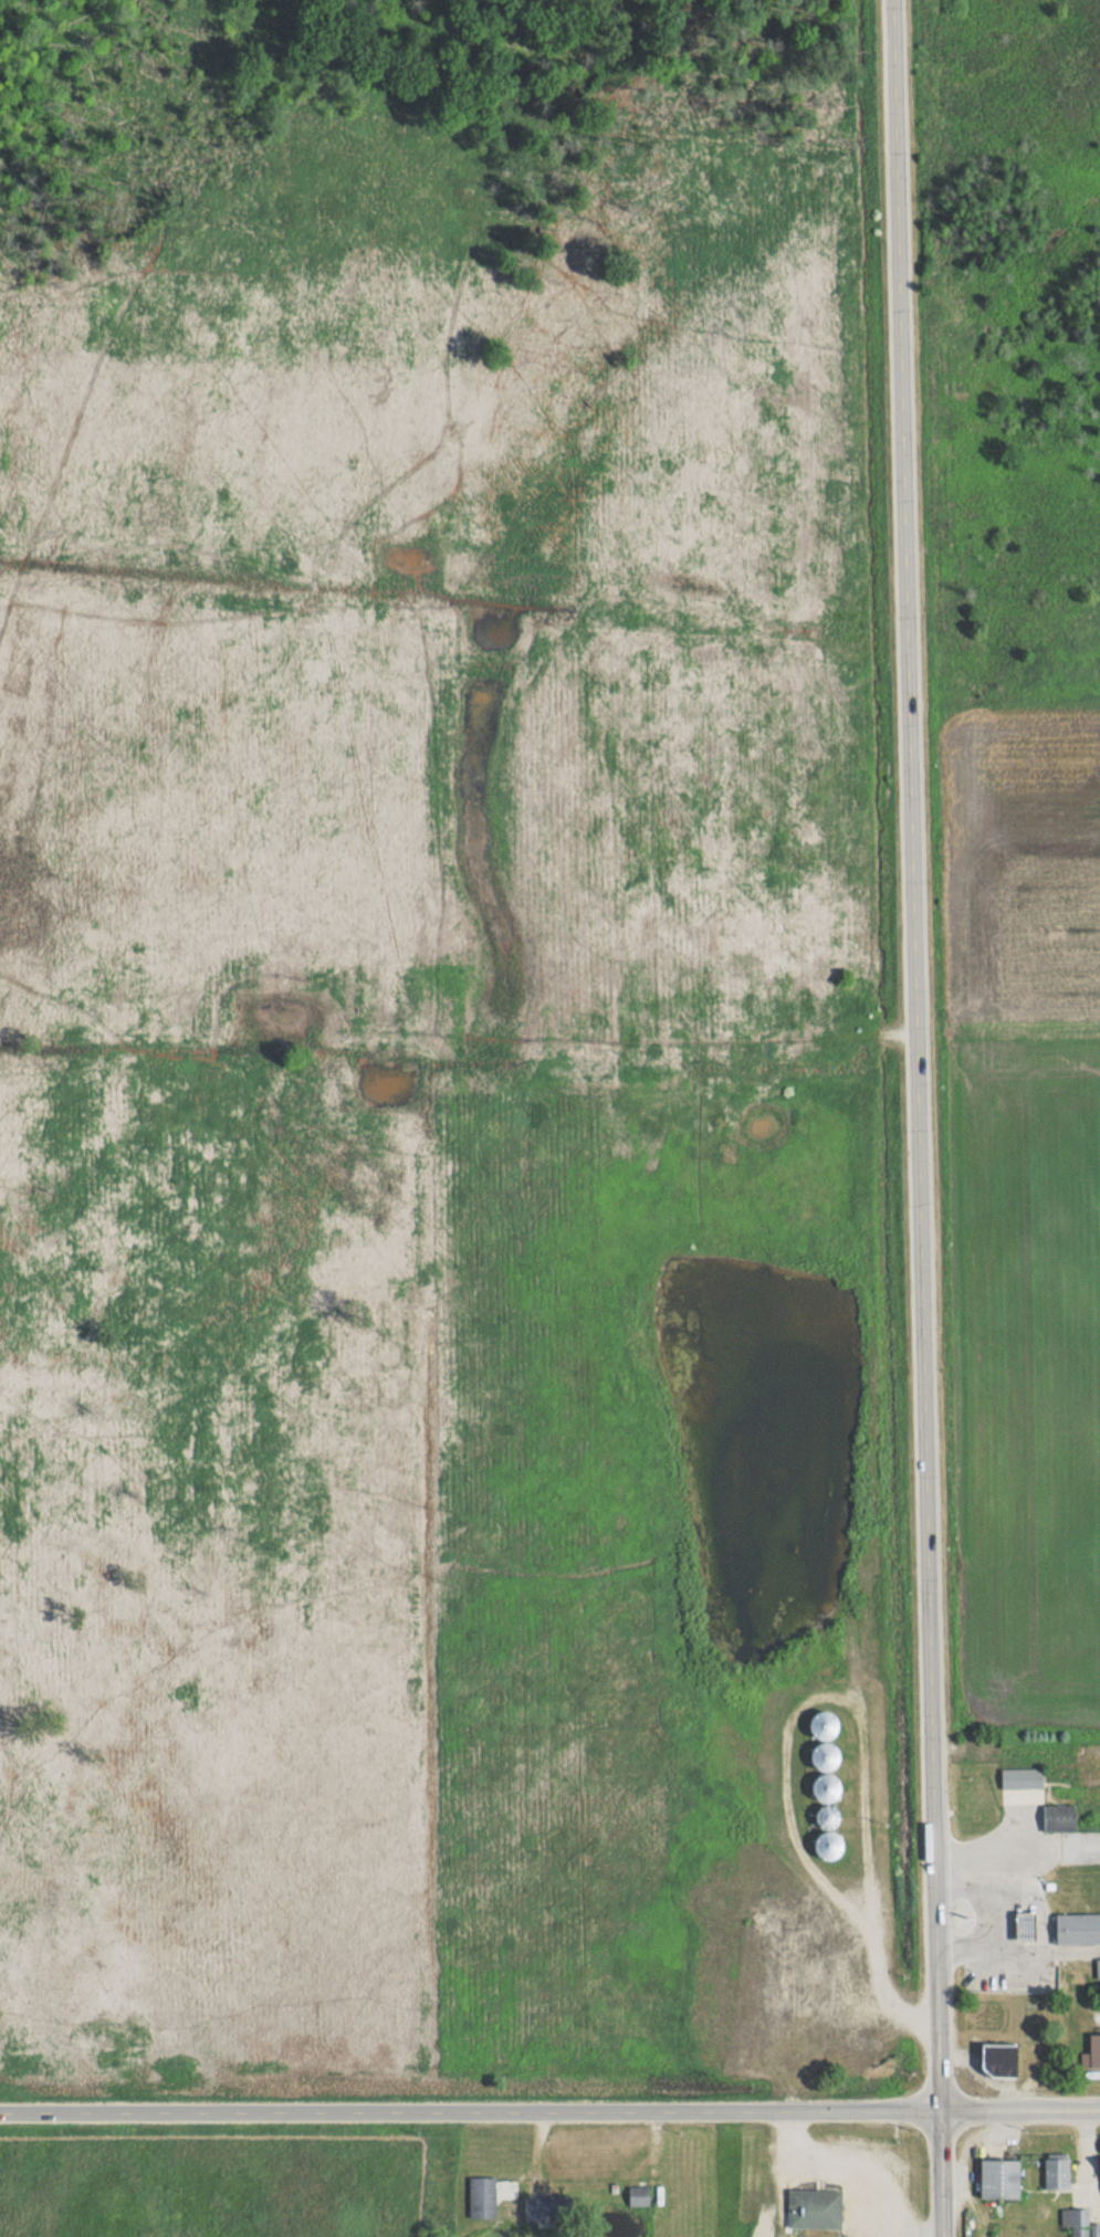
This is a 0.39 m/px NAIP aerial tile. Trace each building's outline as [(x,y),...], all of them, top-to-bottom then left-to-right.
[(1001,1767),(1001,1787),(1043,1787),(1043,1767),(1001,1767)] [(833,1799),(834,1777),(815,1776),(814,1798),(833,1799)] [(1043,1804),(1043,1831),(1075,1830),(1073,1804),(1043,1804)] [(831,1854),(832,1837),(824,1836),(822,1853),(831,1854)] [(1016,1940),(1037,1940),(1037,1910),(1015,1910),(1016,1940)] [(1056,1943),(1099,1942),(1099,1911),(1055,1913),(1056,1943)] [(1090,2051),(1082,2051),(1083,2065),(1099,2064),(1099,2032),(1090,2033),(1090,2051)] [(985,2044),(984,2066),(995,2076),(1018,2076),(1017,2044),(985,2044)] [(1046,2157),(1046,2189),(1070,2189),(1070,2157),(1046,2157)] [(981,2159),(979,2197),(1019,2198),(1020,2159),(981,2159)] [(469,2219),(495,2219),(495,2178),(469,2178),(469,2219)] [(629,2186),(629,2206),(661,2206),(661,2186),(629,2186)] [(788,2187),(787,2224),(841,2226),(842,2189),(788,2187)] [(525,2197),(525,2221),(573,2220),(572,2196),(525,2197)] [(1061,2228),(1071,2228),(1071,2236),(1088,2236),(1088,2209),(1061,2209),(1061,2228)]
